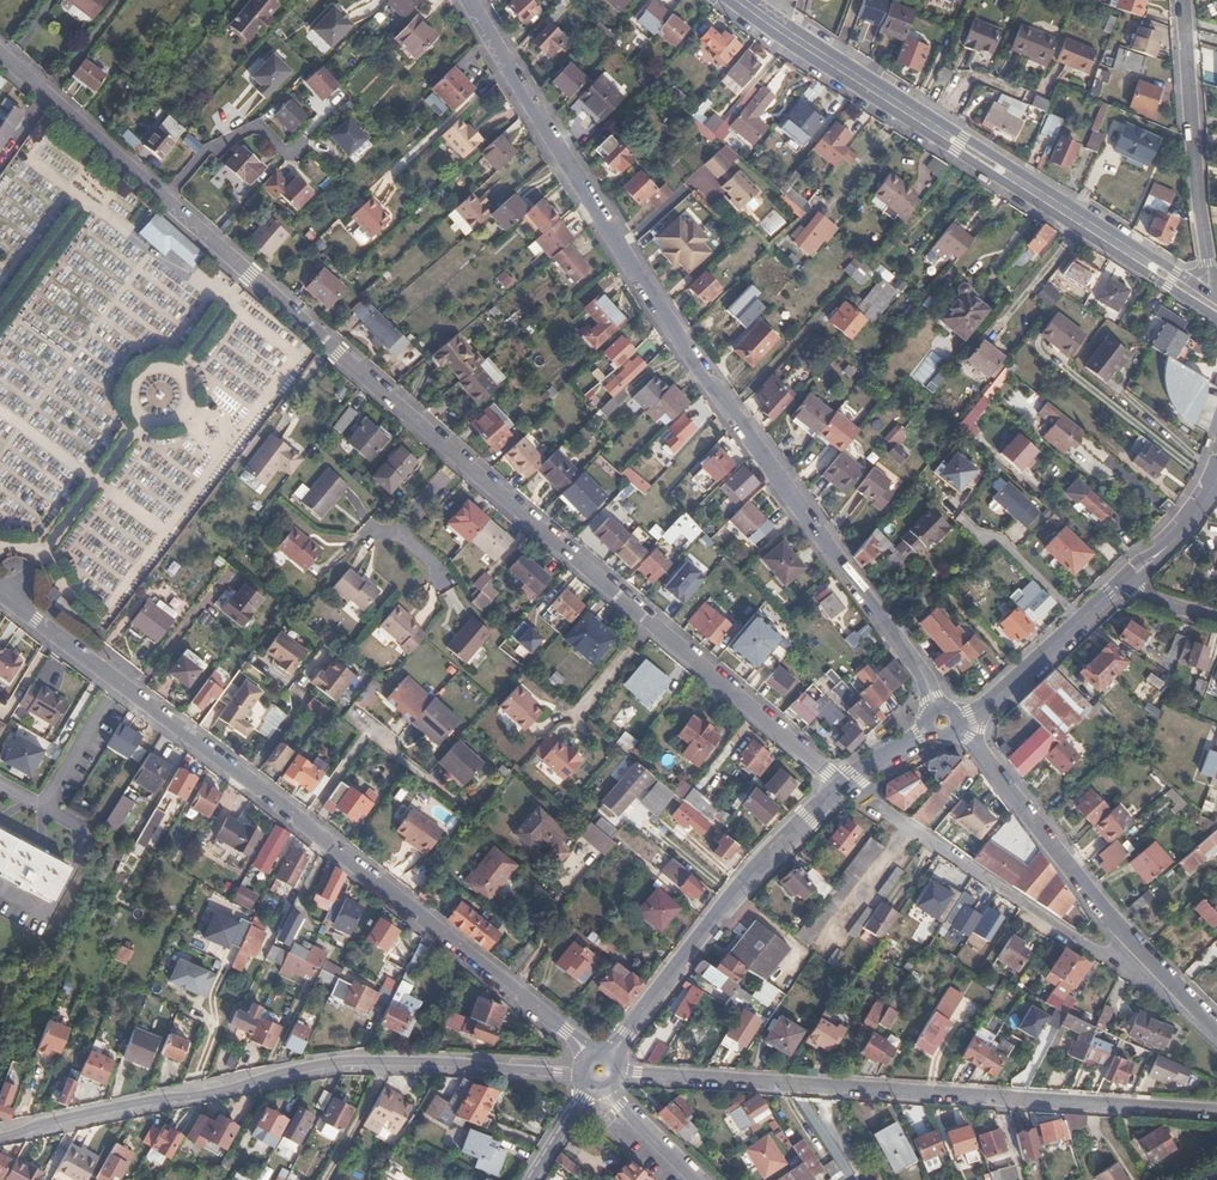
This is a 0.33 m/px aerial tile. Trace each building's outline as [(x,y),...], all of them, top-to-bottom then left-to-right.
[(106,0),(69,0),(93,18),(106,0)] [(280,0),(250,0),(229,25),(246,39),(255,28),(259,32),(271,18),(267,15),(280,0)] [(388,2),(404,18),(422,0),(390,0),(388,2)] [(538,10),(529,0),(512,0),(506,4),(523,23),(527,19),(530,22),(537,17),(534,13),(538,10)] [(570,0),(561,0),(544,18),(549,23),(531,42),(540,51),(542,48),(549,54),(565,39),(550,25),(566,9),(563,7),(570,0)] [(627,0),(607,0),(618,10),(627,0)] [(656,31),(670,14),(652,0),(636,20),(653,34),(656,31)] [(857,17),(878,25),(887,1),(885,0),(864,0),(857,17)] [(1137,17),(1142,0),(1114,0),(1112,9),(1137,17)] [(890,3),(879,30),(903,40),(914,13),(890,3)] [(339,13),(332,7),(311,29),(330,48),(352,25),(345,19),(347,17),(341,11),(339,13)] [(687,28),(670,14),(656,31),(673,45),(687,28)] [(415,57),(437,35),(417,15),(395,38),(415,57)] [(993,53),(1003,30),(975,18),(965,45),(975,50),(977,47),(993,53)] [(710,27),(703,20),(693,32),(700,38),(709,28),(710,27)] [(608,43),(613,37),(596,23),(591,29),(608,43)] [(1011,49),(1047,63),(1056,40),(1020,25),(1011,49)] [(718,36),(709,28),(700,38),(700,39),(709,47),(708,47),(715,53),(712,57),(722,65),(739,45),(722,31),(718,36)] [(1154,42),(1157,36),(1138,28),(1131,47),(1154,56),(1158,44),(1154,42)] [(1088,73),(1096,51),(1065,39),(1057,61),(1088,73)] [(903,40),(895,61),(918,71),(926,49),(903,40)] [(1125,67),(1144,73),(1148,58),(1121,49),(1115,70),(1124,72),(1125,67)] [(760,65),(743,51),(727,70),(743,84),(760,65)] [(290,71),(272,53),(250,76),(256,82),(252,87),(264,98),(290,71)] [(85,59),(74,73),(94,88),(105,74),(85,59)] [(552,82),(569,98),(587,79),(570,64),(552,82)] [(339,85),(322,66),(305,81),(316,93),(318,91),(325,98),(339,85)] [(935,80),(943,85),(949,70),(940,66),(935,80)] [(474,90),(452,67),(431,88),(453,110),(474,90)] [(1096,96),(1104,71),(1097,69),(1090,94),(1096,96)] [(743,84),(727,70),(721,78),(737,92),(743,84)] [(1096,96),(1098,97),(1103,82),(1107,84),(1110,73),(1104,71),(1096,96)] [(600,119),(621,98),(600,76),(578,97),(600,119)] [(1129,106),(1150,113),(1158,89),(1136,81),(1129,106)] [(753,116),(772,94),(761,85),(729,124),(751,143),(765,127),(753,116)] [(1028,102),(1003,92),(994,108),(1017,121),(1028,102)] [(1031,104),(1047,111),(1051,102),(1035,95),(1031,104)] [(710,103),(704,98),(690,114),(693,117),(700,123),(712,133),(722,121),(713,114),(707,119),(701,114),(710,103)] [(275,114),(293,131),(307,116),(291,99),(275,114)] [(1097,100),(1087,128),(1094,131),(1097,132),(1108,105),(1097,100)] [(808,137),(823,120),(802,102),(787,119),(808,137)] [(13,106),(0,126),(0,152),(25,113),(13,106)] [(1017,121),(994,108),(991,107),(984,119),(1013,136),(1021,123),(1017,121)] [(180,125),(164,110),(139,139),(155,153),(180,125)] [(710,140),(715,136),(712,133),(700,123),(693,117),(689,121),(710,140)] [(366,138),(348,118),(327,137),(333,144),(337,141),(341,145),(341,148),(347,155),(366,138)] [(808,137),(787,119),(779,129),(800,146),(808,137)] [(465,128),(458,120),(440,136),(463,159),(482,140),(474,131),(471,134),(465,128)] [(836,163),(848,148),(843,143),(850,135),(835,123),(816,146),(836,163)] [(1145,164),(1156,139),(1125,124),(1114,149),(1145,164)] [(468,125),(465,128),(471,134),(474,131),(468,125)] [(520,151),(504,131),(484,149),(500,168),(520,151)] [(1086,148),(1096,153),(1104,135),(1097,132),(1094,131),(1086,148)] [(202,145),(189,132),(182,140),(195,153),(202,145)] [(633,158),(618,144),(611,136),(605,141),(595,151),(611,168),(615,164),(621,170),(633,158)] [(1067,168),(1078,146),(1060,138),(1050,160),(1067,168)] [(248,186),(265,167),(241,146),(224,165),(248,186)] [(729,166),(716,152),(703,164),(716,179),(729,166)] [(937,178),(947,164),(934,155),(924,167),(937,178)] [(729,166),(716,179),(721,185),(735,173),(729,166)] [(288,181),(276,170),(262,185),(274,196),(277,193),(295,209),(311,193),(293,176),(288,181)] [(738,171),(735,173),(721,185),(719,187),(729,199),(728,200),(737,211),(740,208),(756,193),(756,192),(738,171)] [(646,200),(654,209),(669,194),(662,186),(657,190),(640,172),(624,187),(638,203),(646,196),(647,198),(646,200)] [(906,218),(920,201),(912,195),(915,191),(889,172),(874,193),(906,218)] [(805,201),(784,182),(778,189),(784,194),(799,207),(805,201)] [(1149,194),(1170,204),(1175,193),(1154,183),(1149,194)] [(497,208),(479,187),(453,210),(472,230),(479,224),(495,210),(497,208)] [(531,207),(518,191),(497,208),(495,210),(509,227),(526,212),(531,207)] [(266,202),(255,192),(245,205),(256,214),(266,202)] [(762,200),(756,193),(740,208),(746,215),(749,215),(761,203),(762,200)] [(801,209),(799,207),(784,194),(780,198),(801,217),(805,213),(801,209)] [(1149,194),(1144,204),(1158,211),(1147,233),(1168,243),(1173,232),(1171,231),(1176,219),(1165,214),(1170,204),(1149,194)] [(388,219),(377,207),(378,205),(370,197),(349,217),(358,226),(369,237),(388,219)] [(541,199),(531,207),(526,212),(543,232),(558,219),(541,199)] [(801,209),(805,213),(811,207),(807,202),(801,209)] [(203,254),(149,207),(143,215),(148,220),(138,232),(157,248),(164,240),(170,245),(193,266),(203,254)] [(472,230),(453,210),(447,216),(453,223),(448,227),(454,233),(458,229),(464,236),(472,230)] [(274,212),(269,217),(288,233),(293,227),(274,212)] [(784,223),(774,212),(760,225),(770,236),(784,223)] [(826,241),(837,228),(818,213),(804,228),(801,226),(791,236),(794,239),(793,241),(808,254),(810,251),(812,253),(823,240),(826,241)] [(271,253),(288,233),(269,217),(252,236),(271,253)] [(682,272),(704,252),(694,242),(699,237),(686,223),(681,227),(672,217),(650,237),(659,247),(655,251),(668,266),(672,262),(682,272)] [(962,253),(977,233),(956,217),(937,240),(951,251),(955,246),(962,253)] [(573,238),(558,219),(543,232),(535,239),(542,248),(550,257),(553,255),(558,251),(568,242),(573,238)] [(1042,224),(1026,244),(1036,252),(1040,246),(1043,249),(1047,244),(1045,242),(1052,232),(1042,224)] [(364,242),(369,237),(358,226),(353,231),(353,234),(360,242),(364,242)] [(542,248),(535,239),(528,245),(535,254),(542,248)] [(164,240),(157,248),(163,253),(170,245),(164,240)] [(589,269),(568,242),(558,251),(553,255),(574,282),(589,269)] [(790,274),(785,269),(783,272),(768,257),(754,271),(768,286),(771,284),(776,288),(790,274)] [(1060,264),(1092,290),(1097,283),(1065,257),(1060,264)] [(866,289),(879,275),(868,266),(863,263),(851,275),(866,289)] [(331,307),(347,288),(325,269),(308,288),(331,307)] [(703,302),(719,288),(703,272),(688,287),(703,302)] [(1118,308),(1129,290),(1109,277),(1097,296),(1118,308)] [(898,292),(892,287),(886,282),(858,315),(845,303),(829,321),(849,338),(865,320),(871,324),(898,292)] [(1059,294),(1046,283),(1035,297),(1048,308),(1059,294)] [(965,337),(989,309),(968,292),(969,288),(966,286),(962,287),(961,290),(962,292),(941,318),(965,337)] [(624,319),(601,293),(585,308),(598,323),(583,337),(593,348),(608,334),(624,319)] [(395,355),(409,341),(395,326),(379,310),(368,300),(357,310),(365,319),(363,321),(395,355)] [(1166,323),(1152,345),(1175,359),(1188,337),(1182,333),(1188,323),(1162,306),(1156,316),(1166,323)] [(1069,356),(1085,336),(1058,313),(1041,333),(1069,356)] [(751,365),(778,337),(761,321),(734,349),(751,365)] [(1124,362),(1131,353),(1108,335),(1085,364),(1103,380),(1120,358),(1124,362)] [(442,364),(457,382),(473,368),(481,361),(475,353),(473,355),(456,336),(429,358),(437,368),(442,364)] [(617,366),(634,350),(621,336),(604,352),(617,366)] [(988,375),(1003,357),(982,340),(967,358),(988,375)] [(622,387),(646,365),(638,356),(609,382),(617,392),(622,387)] [(1193,425),(1208,381),(1168,356),(1164,365),(1164,377),(1167,393),(1173,406),(1178,413),(1193,425)] [(481,361),(473,368),(493,391),(504,381),(484,359),(481,361)] [(982,394),(989,399),(1011,372),(1004,367),(982,394)] [(475,407),(493,391),(473,368),(457,382),(455,383),(475,407)] [(646,410),(668,388),(661,382),(660,383),(654,376),(632,398),(645,411),(646,410)] [(772,418),(790,397),(778,387),(781,383),(773,376),(756,396),(764,402),(759,408),(772,418)] [(798,393),(803,386),(799,382),(793,389),(798,393)] [(688,402),(672,384),(668,388),(646,410),(655,419),(664,411),(671,418),(688,402)] [(628,394),(622,387),(617,392),(608,400),(603,405),(600,407),(607,414),(628,394)] [(593,394),(603,405),(608,400),(598,389),(593,394)] [(1034,400),(1021,389),(1016,394),(1009,389),(1004,396),(1008,400),(1005,404),(1020,417),(1034,400)] [(544,403),(548,399),(543,392),(538,396),(535,392),(524,402),(534,414),(545,404),(544,403)] [(808,426),(817,434),(819,431),(820,430),(833,414),(808,394),(790,416),(800,424),(795,429),(801,434),(808,426)] [(505,428),(509,423),(490,402),(469,420),(495,450),(511,435),(505,428)] [(1052,424),(1061,413),(1049,403),(1040,414),(1052,424)] [(973,405),(957,425),(970,436),(976,428),(970,424),(980,412),(973,405)] [(357,415),(349,408),(336,424),(345,431),(357,415)] [(852,438),(860,428),(838,408),(833,414),(820,430),(843,448),(852,438)] [(1086,432),(1061,413),(1052,424),(1043,434),(1065,451),(1074,440),(1077,442),(1086,432)] [(681,441),(695,428),(683,415),(669,428),(674,434),(665,443),(673,452),(682,443),(681,441)] [(387,438),(367,420),(348,441),(368,460),(387,438)] [(901,432),(895,440),(899,444),(905,436),(901,432)] [(1018,471),(1037,451),(1018,433),(1000,453),(1018,471)] [(1157,449),(1158,447),(1140,433),(1130,444),(1139,451),(1133,460),(1153,476),(1167,457),(1157,449)] [(243,470),(263,486),(277,468),(289,452),(270,437),(243,470)] [(538,454),(521,437),(503,454),(518,469),(528,460),(536,468),(538,466),(542,462),(537,456),(538,454)] [(843,448),(822,473),(844,491),(864,468),(854,460),(861,452),(858,443),(852,438),(843,448)] [(900,461),(907,455),(897,444),(890,451),(900,461)] [(949,451),(939,463),(964,483),(982,460),(962,444),(953,455),(949,451)] [(384,465),(374,477),(394,495),(405,484),(404,484),(420,465),(400,447),(384,466),(384,465)] [(556,449),(542,462),(538,466),(562,491),(580,474),(556,449)] [(732,464),(719,449),(707,461),(704,458),(699,462),(715,480),(732,464)] [(301,462),(289,452),(277,468),(289,478),(301,462)] [(521,470),(527,477),(536,468),(528,460),(518,469),(520,471),(521,470)] [(650,486),(628,465),(620,473),(643,494),(650,486)] [(739,498),(757,483),(741,466),(724,482),(739,498)] [(874,466),(857,487),(867,497),(870,494),(875,500),(873,503),(881,510),(894,494),(886,487),(892,480),(874,466)] [(299,501),(318,519),(347,487),(328,469),(299,501)] [(606,495),(583,471),(580,474),(562,491),(576,507),(585,516),(606,495)] [(1090,487),(1073,473),(1060,487),(1077,502),(1079,500),(1101,519),(1110,509),(1089,490),(1090,487)] [(991,487),(997,491),(1004,483),(999,478),(991,487)] [(997,491),(991,497),(996,501),(1003,508),(1015,519),(1016,518),(1025,527),(1039,512),(1006,482),(1004,483),(997,491)] [(562,491),(558,495),(573,510),(576,507),(562,491)] [(766,519),(748,501),(729,520),(748,539),(766,519)] [(1003,508),(996,501),(993,505),(993,508),(997,511),(1000,511),(1003,508)] [(471,539),(488,519),(468,502),(447,528),(466,545),(471,539)] [(939,542),(953,530),(930,506),(907,527),(908,529),(900,536),(917,554),(924,546),(927,548),(936,539),(939,542)] [(692,520),(684,511),(661,535),(671,543),(682,533),(692,543),(703,531),(692,520)] [(592,532),(614,552),(629,536),(607,516),(592,532)] [(512,540),(488,519),(471,539),(496,559),(512,540)] [(1126,530),(1137,539),(1143,534),(1131,524),(1126,530)] [(1063,526),(1044,547),(1054,556),(1050,560),(1061,571),(1065,567),(1072,574),(1091,552),(1063,526)] [(892,552),(896,548),(891,544),(875,527),(853,555),(860,565),(874,550),(870,546),(873,543),(876,546),(881,541),(892,552)] [(316,553),(287,529),(271,549),(299,573),(316,553)] [(715,544),(711,539),(706,535),(703,538),(711,547),(715,544)] [(614,552),(631,567),(646,551),(629,536),(614,552)] [(900,536),(891,544),(896,548),(909,562),(917,554),(900,536)] [(794,560),(795,558),(782,543),(763,560),(784,585),(802,570),(794,560)] [(647,579),(652,584),(671,564),(656,549),(642,563),(649,570),(646,573),(650,576),(647,579)] [(450,553),(444,560),(450,565),(456,558),(450,553)] [(550,579),(523,556),(510,570),(537,595),(550,579)] [(216,565),(220,568),(225,561),(221,558),(216,565)] [(707,578),(687,561),(665,588),(678,599),(678,598),(685,604),(707,578)] [(649,570),(642,563),(637,569),(643,575),(646,573),(649,570)] [(359,583),(343,570),(327,590),(342,603),(345,600),(358,612),(374,592),(361,581),(359,583)] [(1020,610),(1032,622),(1054,601),(1032,579),(1015,596),(1024,606),(1020,610)] [(481,580),(475,587),(480,591),(486,584),(481,580)] [(261,600),(244,586),(232,601),(230,599),(221,611),(240,626),(261,600)] [(831,616),(842,607),(828,588),(816,597),(831,616)] [(480,591),(470,602),(480,611),(490,599),(480,591)] [(570,623),(583,607),(564,591),(551,606),(570,623)] [(178,613),(161,601),(156,606),(148,600),(132,622),(157,641),(178,613)] [(717,644),(733,626),(705,602),(689,621),(717,644)] [(1031,624),(1032,622),(1020,610),(1017,606),(1001,621),(1007,628),(1005,629),(1010,635),(1013,633),(1018,638),(1023,634),(1026,638),(1029,638),(1033,634),(1034,632),(1032,628),(1032,627),(1031,624)] [(415,626),(392,607),(376,627),(399,646),(415,626)] [(954,644),(963,655),(968,660),(984,645),(974,634),(961,645),(955,638),(959,635),(936,608),(928,615),(954,644)] [(753,613),(726,644),(755,669),(770,650),(782,660),(784,657),(793,646),(753,613)] [(565,640),(593,664),(616,638),(588,614),(565,640)] [(944,652),(954,644),(928,615),(918,622),(944,652)] [(488,633),(469,617),(444,647),(462,663),(488,633)] [(544,640),(523,621),(510,636),(531,655),(544,640)] [(869,623),(847,641),(853,648),(875,630),(869,623)] [(1148,630),(1142,624),(1138,629),(1129,623),(1119,636),(1136,649),(1146,635),(1145,634),(1148,630)] [(416,625),(415,626),(399,646),(399,647),(407,654),(425,633),(416,625)] [(290,675),(306,652),(279,633),(264,652),(280,663),(277,667),(290,675)] [(1184,641),(1185,637),(1175,634),(1169,650),(1179,654),(1184,641)] [(1205,649),(1184,641),(1179,654),(1177,660),(1203,670),(1207,659),(1203,658),(1205,649)] [(932,661),(941,672),(955,661),(963,655),(954,644),(944,652),(932,661)] [(1101,653),(1095,660),(1111,676),(1126,662),(1108,644),(1100,651),(1101,653)] [(23,659),(14,654),(13,656),(0,648),(0,677),(8,682),(23,659)] [(170,673),(187,686),(198,671),(202,674),(207,666),(185,650),(170,673)] [(971,663),(981,675),(991,666),(981,654),(971,663)] [(963,655),(955,661),(961,669),(970,662),(968,660),(963,655)] [(872,658),(866,663),(873,670),(878,666),(872,658)] [(354,676),(334,660),(323,674),(320,671),(310,683),(334,702),(354,676)] [(876,674),(891,691),(907,676),(893,660),(876,674)] [(1111,676),(1095,660),(1087,667),(1086,665),(1078,673),(1096,691),(1111,676)] [(873,670),(866,663),(861,667),(862,669),(854,676),(867,689),(878,679),(872,671),(873,670)] [(975,681),(981,675),(971,663),(964,669),(975,681)] [(667,682),(644,664),(627,685),(637,692),(633,696),(641,703),(645,699),(649,703),(647,707),(651,711),(661,698),(657,695),(667,682)] [(777,666),(764,681),(780,694),(792,680),(777,666)] [(1092,708),(1054,669),(1020,702),(1030,713),(1042,701),(1060,721),(1047,734),(1056,743),(1062,737),(1092,708)] [(565,680),(554,671),(548,678),(549,679),(546,683),(555,690),(558,686),(559,687),(565,680)] [(1144,683),(1158,691),(1163,682),(1149,675),(1144,683)] [(400,715),(410,724),(413,720),(429,701),(404,678),(387,696),(403,712),(400,715)] [(207,679),(191,701),(201,708),(210,696),(213,698),(222,686),(219,683),(216,686),(207,679)] [(372,679),(359,698),(366,704),(380,686),(372,679)] [(855,694),(856,693),(842,679),(836,686),(845,695),(841,699),(850,708),(848,711),(851,713),(854,711),(866,723),(874,715),(855,694)] [(874,708),(890,693),(878,679),(867,689),(862,694),(874,708)] [(1199,699),(1206,682),(1197,679),(1191,696),(1199,699)] [(240,688),(231,682),(219,698),(228,705),(219,717),(235,729),(235,728),(245,736),(252,726),(242,719),(262,692),(246,680),(240,688)] [(32,684),(21,702),(29,707),(28,709),(56,725),(69,702),(41,686),(40,688),(32,684)] [(526,701),(529,697),(519,688),(499,710),(526,733),(542,715),(526,701)] [(788,706),(806,723),(815,714),(825,704),(829,699),(824,694),(815,703),(803,692),(788,706)] [(320,716),(325,708),(312,698),(304,709),(312,714),(314,711),(320,716)] [(458,721),(432,699),(429,701),(413,720),(438,743),(458,721)] [(849,749),(864,734),(829,699),(825,704),(815,714),(829,728),(839,717),(845,724),(843,727),(847,731),(839,739),(849,749)] [(1042,701),(1030,713),(1042,727),(1047,734),(1060,721),(1042,701)] [(269,739),(287,714),(274,704),(262,719),(264,720),(257,731),(269,739)] [(882,721),(887,717),(880,710),(876,714),(882,721)] [(720,736),(693,716),(679,736),(690,744),(682,756),(698,767),(706,756),(720,736)] [(137,744),(142,736),(121,723),(107,745),(128,758),(131,752),(137,744)] [(1051,749),(1056,743),(1047,734),(1042,727),(1031,738),(1045,754),(1051,749)] [(3,759),(30,775),(45,750),(18,734),(3,759)] [(1081,756),(1062,737),(1051,749),(1044,755),(1062,773),(1081,756)] [(629,755),(638,743),(632,738),(623,750),(629,755)] [(1008,760),(1021,777),(1033,766),(1044,755),(1045,754),(1031,738),(1020,748),(1011,757),(1008,760)] [(1212,753),(1208,751),(1200,772),(1212,777),(1210,784),(1214,786),(1216,779),(1216,741),(1212,753)] [(457,742),(439,760),(464,784),(482,765),(457,742)] [(567,750),(557,742),(541,760),(564,781),(583,759),(569,747),(567,750)] [(738,760),(760,776),(771,760),(767,756),(768,754),(751,742),(738,760)] [(279,743),(266,760),(269,762),(266,765),(274,771),(277,768),(279,769),(291,753),(279,743)] [(1006,751),(1011,757),(1020,748),(1015,743),(1006,751)] [(146,749),(137,744),(131,752),(139,758),(146,749)] [(166,789),(177,771),(150,752),(133,779),(161,798),(166,789)] [(957,763),(960,759),(940,754),(930,760),(927,768),(934,771),(933,775),(934,779),(939,783),(909,817),(922,826),(947,797),(946,796),(965,774),(957,763)] [(298,784),(310,767),(297,757),(285,774),(298,784)] [(391,771),(376,759),(370,766),(385,778),(391,771)] [(650,773),(637,762),(601,801),(603,803),(600,807),(609,816),(612,812),(617,815),(652,775),(650,773)] [(659,771),(654,766),(650,773),(652,775),(655,777),(659,771)] [(319,774),(310,767),(298,784),(307,791),(319,774)] [(195,779),(178,768),(177,771),(166,789),(181,798),(186,790),(188,791),(195,779)] [(795,784),(779,770),(764,786),(780,801),(795,784)] [(886,797),(903,809),(923,789),(909,772),(886,784),(886,797)] [(326,780),(319,774),(307,791),(314,797),(326,780)] [(672,791),(655,777),(638,798),(657,815),(665,805),(675,794),(672,791)] [(692,786),(681,778),(672,791),(675,794),(682,800),(692,786)] [(339,781),(326,800),(335,808),(354,822),(361,814),(363,816),(371,806),(361,799),(339,781)] [(209,816),(221,795),(204,784),(191,806),(209,816)] [(1091,824),(1107,809),(1089,789),(1083,795),(1085,797),(1076,806),(1091,824)] [(762,823),(774,808),(754,790),(741,804),(762,823)] [(367,791),(361,799),(371,806),(377,799),(367,791)] [(136,803),(121,794),(103,824),(114,831),(118,825),(122,827),(136,803)] [(684,801),(682,800),(675,794),(665,805),(675,812),(684,801)] [(335,808),(326,800),(321,807),(330,814),(335,808)] [(994,820),(972,800),(955,821),(977,841),(994,820)] [(1094,826),(1109,842),(1133,821),(1118,803),(1094,826)] [(165,812),(155,807),(146,824),(135,842),(143,846),(144,847),(145,847),(165,812)] [(512,834),(527,849),(539,836),(554,849),(567,834),(537,807),(512,834)] [(441,831),(410,808),(395,829),(411,841),(409,844),(424,855),(441,831)] [(1032,843),(1010,814),(995,834),(1021,856),(1032,843)] [(263,828),(241,815),(237,821),(229,816),(216,838),(248,856),(263,828)] [(595,826),(611,840),(616,833),(601,819),(595,826)] [(590,821),(583,829),(577,836),(602,856),(614,842),(611,840),(595,826),(590,821)] [(850,842),(859,831),(848,822),(842,828),(840,826),(827,841),(843,855),(852,845),(850,842)] [(276,826),(253,865),(260,869),(267,873),(288,834),(276,826)] [(68,866),(0,831),(0,874),(49,900),(68,866)] [(737,846),(720,831),(713,839),(719,844),(713,851),(724,861),(737,846)] [(883,844),(870,834),(839,875),(831,887),(822,899),(801,926),(794,936),(808,946),(883,844)] [(995,834),(974,860),(1010,885),(1038,851),(1032,843),(1021,856),(995,834)] [(1208,836),(1177,863),(1186,873),(1202,858),(1201,856),(1214,844),(1208,836)] [(135,842),(130,839),(126,849),(139,857),(144,847),(135,842)] [(1100,866),(1106,873),(1128,853),(1115,840),(1098,854),(1104,862),(1100,866)] [(1146,881),(1169,860),(1153,841),(1129,862),(1146,881)] [(516,864),(493,846),(465,881),(488,899),(516,864)] [(311,858),(295,848),(278,877),(293,887),(311,858)] [(1038,851),(1010,885),(1069,923),(1076,915),(1086,926),(1090,922),(1038,851)] [(831,887),(839,875),(820,856),(810,866),(812,868),(831,887)] [(692,901),(705,885),(675,860),(662,876),(692,901)] [(253,865),(251,864),(247,873),(252,876),(255,878),(260,869),(253,865)] [(822,899),(831,887),(812,868),(805,876),(795,865),(780,880),(793,894),(797,891),(803,898),(813,888),(822,899)] [(883,897),(902,870),(897,866),(877,893),(883,897)] [(334,898),(344,876),(334,868),(321,896),(332,902),(334,898)] [(232,899),(248,910),(256,895),(246,888),(252,876),(247,873),(232,899)] [(924,912),(940,888),(931,882),(915,907),(924,912)] [(437,890),(427,883),(418,896),(427,903),(437,890)] [(954,889),(948,886),(945,891),(950,895),(954,889)] [(945,921),(962,895),(954,889),(950,895),(945,891),(940,888),(924,912),(943,924),(945,921)] [(683,911),(660,892),(642,915),(665,934),(683,911)] [(974,900),(963,892),(962,895),(945,921),(951,924),(951,925),(966,936),(978,916),(968,909),(974,900)] [(1122,912),(1129,918),(1145,903),(1140,896),(1122,912)] [(334,898),(332,902),(324,918),(333,922),(332,923),(350,932),(361,909),(344,901),(343,902),(334,898)] [(1216,921),(1216,915),(1216,907),(1215,905),(1215,901),(1212,898),(1206,904),(1202,900),(1194,908),(1212,926),(1216,921)] [(467,935),(480,918),(461,903),(448,920),(467,935)] [(879,942),(896,916),(879,904),(874,911),(860,930),(879,942)] [(855,937),(860,930),(874,911),(867,906),(849,931),(855,937)] [(1003,917),(988,907),(971,931),(986,942),(1003,917)] [(275,939),(288,946),(303,917),(290,910),(275,939)] [(239,948),(250,924),(251,922),(240,917),(237,923),(213,912),(203,937),(227,947),(229,943),(239,948)] [(467,935),(486,950),(499,933),(480,918),(467,935)] [(398,931),(380,919),(367,939),(385,951),(398,931)] [(762,981),(763,980),(789,947),(755,920),(722,960),(721,959),(714,969),(734,983),(745,968),(762,981)] [(789,931),(794,936),(801,926),(797,922),(789,931)] [(239,948),(231,967),(241,972),(248,955),(255,958),(267,931),(250,924),(239,948)] [(587,939),(611,957),(616,950),(592,932),(587,939)] [(1030,948),(1012,935),(997,957),(1015,970),(1030,948)] [(557,964),(577,980),(580,976),(583,978),(597,961),(575,943),(557,964)] [(311,944),(308,952),(306,956),(312,960),(310,964),(316,967),(319,969),(326,952),(311,944)] [(419,944),(410,961),(417,966),(426,949),(419,944)] [(287,953),(272,945),(266,957),(282,963),(287,953)] [(132,951),(121,946),(116,958),(127,965),(132,951)] [(306,956),(308,952),(296,947),(295,949),(290,947),(287,953),(303,961),(306,956)] [(837,948),(827,961),(834,967),(844,952),(837,948)] [(1057,984),(1075,957),(1063,948),(1045,976),(1057,984)] [(303,961),(287,953),(282,963),(282,964),(304,974),(310,977),(316,967),(310,964),(312,960),(306,956),(303,961)] [(1087,965),(1075,957),(1057,984),(1049,996),(1045,1002),(1055,1008),(1065,1013),(1066,1013),(1074,1000),(1066,996),(1087,965)] [(206,997),(216,975),(179,959),(169,981),(206,997)] [(714,969),(702,959),(694,969),(733,997),(726,1007),(739,1016),(752,996),(734,983),(714,969)] [(337,977),(344,966),(342,965),(340,968),(325,961),(321,969),(337,977)] [(603,967),(595,977),(626,1003),(642,983),(614,962),(608,970),(603,967)] [(383,963),(373,981),(381,985),(395,993),(401,980),(404,974),(383,963)] [(304,974),(282,964),(278,973),(289,978),(291,973),(302,978),(304,974)] [(318,976),(335,983),(337,978),(337,977),(321,969),(318,976)] [(335,983),(330,995),(367,1014),(376,997),(389,1005),(395,993),(381,985),(378,994),(354,982),(352,986),(337,978),(335,983)] [(389,1005),(380,1023),(407,1037),(416,1019),(414,1017),(418,1009),(417,1006),(411,1003),(409,1004),(405,1012),(397,1008),(409,984),(401,980),(395,993),(389,1005)] [(673,1014),(683,1021),(701,991),(686,980),(681,986),(688,990),(673,1014)] [(768,1000),(776,989),(763,980),(762,981),(755,991),(768,1000)] [(417,1006),(418,1009),(422,1001),(408,994),(412,986),(409,984),(397,1008),(405,1012),(409,1004),(411,1003),(417,1006)] [(963,995),(949,985),(913,1042),(931,1054),(951,1022),(947,1019),(963,995)] [(71,993),(59,988),(55,997),(68,1002),(71,993)] [(471,1020),(496,1029),(503,1008),(479,999),(471,1020)] [(231,1025),(251,1034),(259,1016),(262,1009),(253,1004),(247,1016),(238,1011),(231,1025)] [(828,1004),(804,1042),(814,1049),(817,1044),(826,1051),(832,1043),(835,1045),(844,1030),(836,1025),(834,1029),(825,1023),(834,1008),(828,1004)] [(868,1039),(870,1035),(877,1024),(885,1011),(874,1004),(857,1032),(868,1039)] [(1048,1016),(1030,1005),(1017,1028),(1035,1038),(1048,1016)] [(1112,1010),(1103,1005),(1095,1026),(1103,1030),(1112,1010)] [(440,1021),(446,1023),(450,1012),(452,1008),(446,1006),(440,1021)] [(895,1013),(888,1007),(885,1011),(877,1024),(885,1029),(895,1013)] [(1065,1013),(1055,1008),(1048,1022),(1058,1026),(1065,1013)] [(1161,1048),(1170,1029),(1148,1019),(1149,1017),(1139,1012),(1138,1014),(1136,1013),(1128,1032),(1161,1048)] [(492,1044),(497,1029),(496,1029),(471,1020),(451,1013),(446,1028),(471,1036),(470,1037),(492,1044)] [(1095,1026),(1066,1013),(1060,1024),(1079,1032),(1075,1040),(1071,1038),(1065,1053),(1081,1060),(1082,1057),(1095,1026)] [(282,1026),(259,1016),(251,1034),(249,1038),(272,1049),(282,1026)] [(743,1045),(756,1025),(742,1016),(729,1035),(743,1045)] [(786,1055),(802,1031),(780,1017),(764,1041),(786,1055)] [(40,1043),(59,1051),(68,1029),(48,1020),(40,1043)] [(295,1023),(285,1046),(300,1053),(311,1031),(302,1026),(295,1023)] [(962,1056),(977,1065),(988,1048),(995,1035),(979,1025),(971,1038),(973,1039),(962,1056)] [(1103,1030),(1095,1026),(1082,1057),(1088,1060),(1086,1064),(1093,1068),(1095,1063),(1106,1068),(1111,1055),(1115,1047),(1119,1037),(1114,1035),(1110,1044),(1099,1039),(1103,1030)] [(134,1028),(123,1056),(148,1066),(159,1038),(134,1028)] [(168,1034),(161,1053),(183,1062),(190,1043),(168,1034)] [(868,1039),(859,1053),(869,1059),(870,1057),(883,1065),(893,1049),(883,1043),(870,1035),(868,1039)] [(883,1043),(893,1049),(898,1041),(888,1035),(883,1043)] [(1121,1049),(1125,1040),(1119,1037),(1115,1047),(1121,1049)] [(988,1048),(977,1065),(992,1075),(1003,1057),(1004,1058),(1011,1045),(1002,1039),(994,1052),(988,1048)] [(234,1068),(240,1053),(234,1050),(227,1064),(234,1068)] [(90,1052),(81,1072),(104,1082),(113,1062),(90,1052)] [(1156,1054),(1152,1064),(1169,1071),(1173,1061),(1156,1054)] [(1106,1068),(1101,1078),(1111,1082),(1113,1080),(1120,1083),(1129,1063),(1111,1055),(1106,1068)] [(1183,1085),(1190,1069),(1173,1061),(1169,1071),(1152,1064),(1148,1074),(1169,1084),(1171,1079),(1183,1085)] [(50,1098),(67,1105),(81,1072),(72,1069),(65,1085),(59,1082),(56,1088),(54,1087),(50,1098)] [(471,1082),(462,1077),(448,1100),(436,1119),(436,1120),(447,1128),(452,1120),(455,1116),(466,1120),(486,1128),(491,1119),(486,1116),(501,1091),(471,1082)] [(397,1096),(382,1088),(361,1126),(375,1134),(379,1126),(393,1134),(409,1106),(396,1098),(397,1096)] [(315,1105),(322,1109),(331,1094),(323,1090),(315,1105)] [(9,1118),(12,1109),(7,1106),(11,1095),(1,1091),(0,1092),(0,1115),(9,1118)] [(436,1119),(448,1100),(435,1093),(424,1112),(436,1119)] [(769,1112),(756,1093),(740,1103),(741,1105),(752,1123),(756,1121),(758,1124),(763,1120),(761,1117),(769,1112)] [(671,1102),(687,1118),(694,1112),(679,1097),(671,1102)] [(352,1108),(334,1098),(321,1119),(324,1121),(319,1129),(333,1138),(338,1129),(340,1129),(352,1108)] [(671,1102),(670,1101),(658,1113),(675,1131),(687,1118),(671,1102)] [(752,1123),(741,1105),(729,1112),(741,1130),(752,1123)] [(313,1115),(298,1107),(283,1133),(299,1142),(313,1115)] [(276,1134),(284,1119),(265,1108),(257,1124),(259,1125),(253,1136),(273,1147),(279,1136),(276,1134)] [(199,1113),(179,1148),(186,1152),(192,1140),(203,1146),(208,1138),(225,1148),(237,1126),(219,1116),(216,1122),(199,1113)] [(1085,1115),(1062,1113),(1067,1130),(1088,1123),(1085,1115)] [(455,1116),(452,1120),(464,1126),(466,1120),(455,1116)] [(697,1129),(687,1118),(675,1131),(685,1141),(697,1129)] [(1057,1138),(1062,1137),(1058,1121),(1039,1125),(1042,1141),(1047,1140),(1047,1143),(1051,1145),(1057,1143),(1058,1141),(1057,1138)] [(142,1138),(151,1144),(161,1128),(152,1122),(142,1138)] [(892,1171),(914,1159),(894,1122),(872,1134),(892,1171)] [(151,1144),(151,1145),(166,1155),(168,1156),(181,1135),(163,1125),(161,1128),(151,1144)] [(977,1158),(966,1125),(946,1132),(954,1160),(965,1156),(967,1161),(977,1158)] [(387,1144),(393,1134),(379,1126),(375,1134),(373,1137),(387,1144)] [(1150,1162),(1173,1147),(1160,1126),(1136,1141),(1150,1162)] [(934,1129),(912,1139),(922,1159),(936,1153),(942,1150),(934,1129)] [(984,1155),(1003,1148),(998,1129),(978,1135),(984,1155)] [(1033,1129),(1014,1134),(1021,1160),(1039,1155),(1033,1129)] [(487,1146),(491,1138),(470,1130),(461,1150),(478,1157),(474,1165),(498,1175),(507,1153),(498,1148),(497,1150),(487,1146)] [(299,1142),(283,1133),(278,1143),(294,1151),(299,1142)] [(786,1161),(766,1133),(744,1149),(764,1177),(786,1161)] [(801,1139),(791,1145),(801,1161),(814,1179),(821,1179),(823,1179),(816,1170),(820,1167),(801,1139)] [(95,1177),(100,1179),(108,1179),(111,1174),(118,1178),(126,1164),(132,1153),(115,1143),(95,1177)] [(67,1148),(56,1169),(75,1179),(76,1179),(78,1177),(82,1179),(85,1179),(95,1164),(98,1158),(80,1148),(79,1149),(69,1144),(67,1148)] [(166,1155),(151,1145),(145,1155),(161,1164),(166,1155)] [(936,1153),(922,1159),(928,1172),(942,1166),(936,1153)] [(0,1154),(0,1178),(11,1159),(0,1154)] [(567,1159),(562,1166),(577,1179),(582,1173),(576,1168),(577,1167),(567,1159)] [(14,1161),(4,1179),(38,1179),(43,1172),(30,1165),(28,1168),(14,1161)] [(631,1161),(625,1168),(623,1167),(614,1177),(618,1179),(650,1179),(651,1178),(631,1161)] [(777,1179),(792,1179),(794,1179),(795,1179),(814,1179),(801,1161),(788,1171),(777,1179)] [(1114,1162),(1093,1175),(1096,1179),(1125,1179),(1114,1162)] [(1013,1164),(993,1169),(996,1179),(1005,1179),(1017,1177),(1013,1164)]
